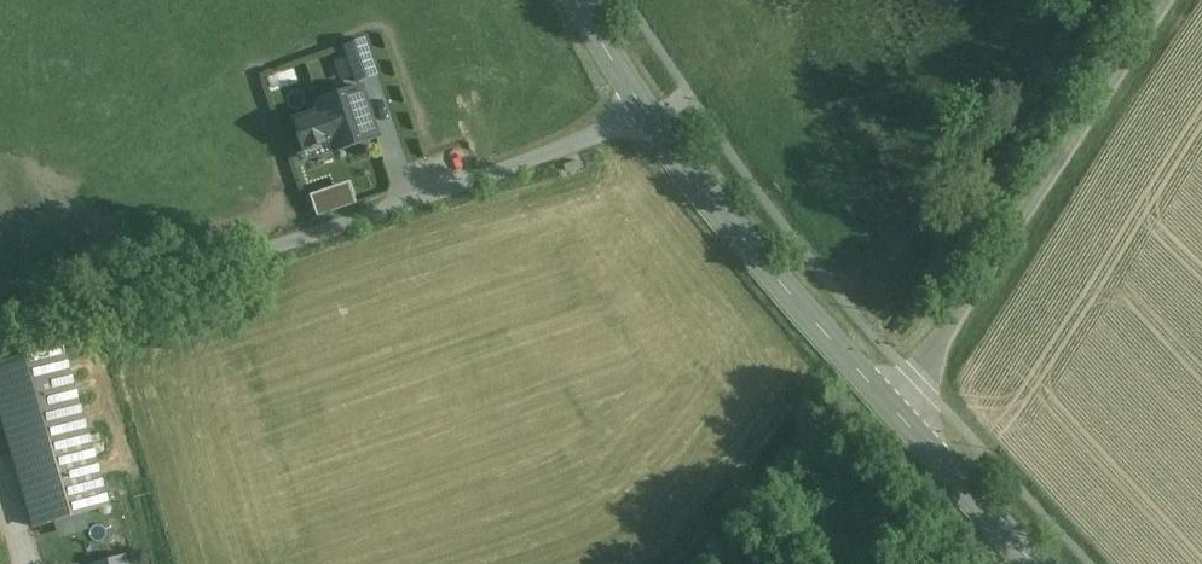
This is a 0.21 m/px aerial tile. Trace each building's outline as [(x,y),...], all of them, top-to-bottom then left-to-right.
[(348,48),(361,81),(380,74),(368,40),(348,48)] [(361,88),(318,102),(322,114),(331,142),(335,153),(379,139),(361,88)] [(331,142),(322,114),(295,123),(306,151),(331,142)] [(335,153),(331,142),(306,151),(309,162),(335,153)] [(354,181),(315,192),(321,214),(360,204),(354,181)] [(30,525),(104,509),(87,435),(58,442),(51,409),(27,414),(22,386),(0,390),(0,452),(13,449),(30,525)]
